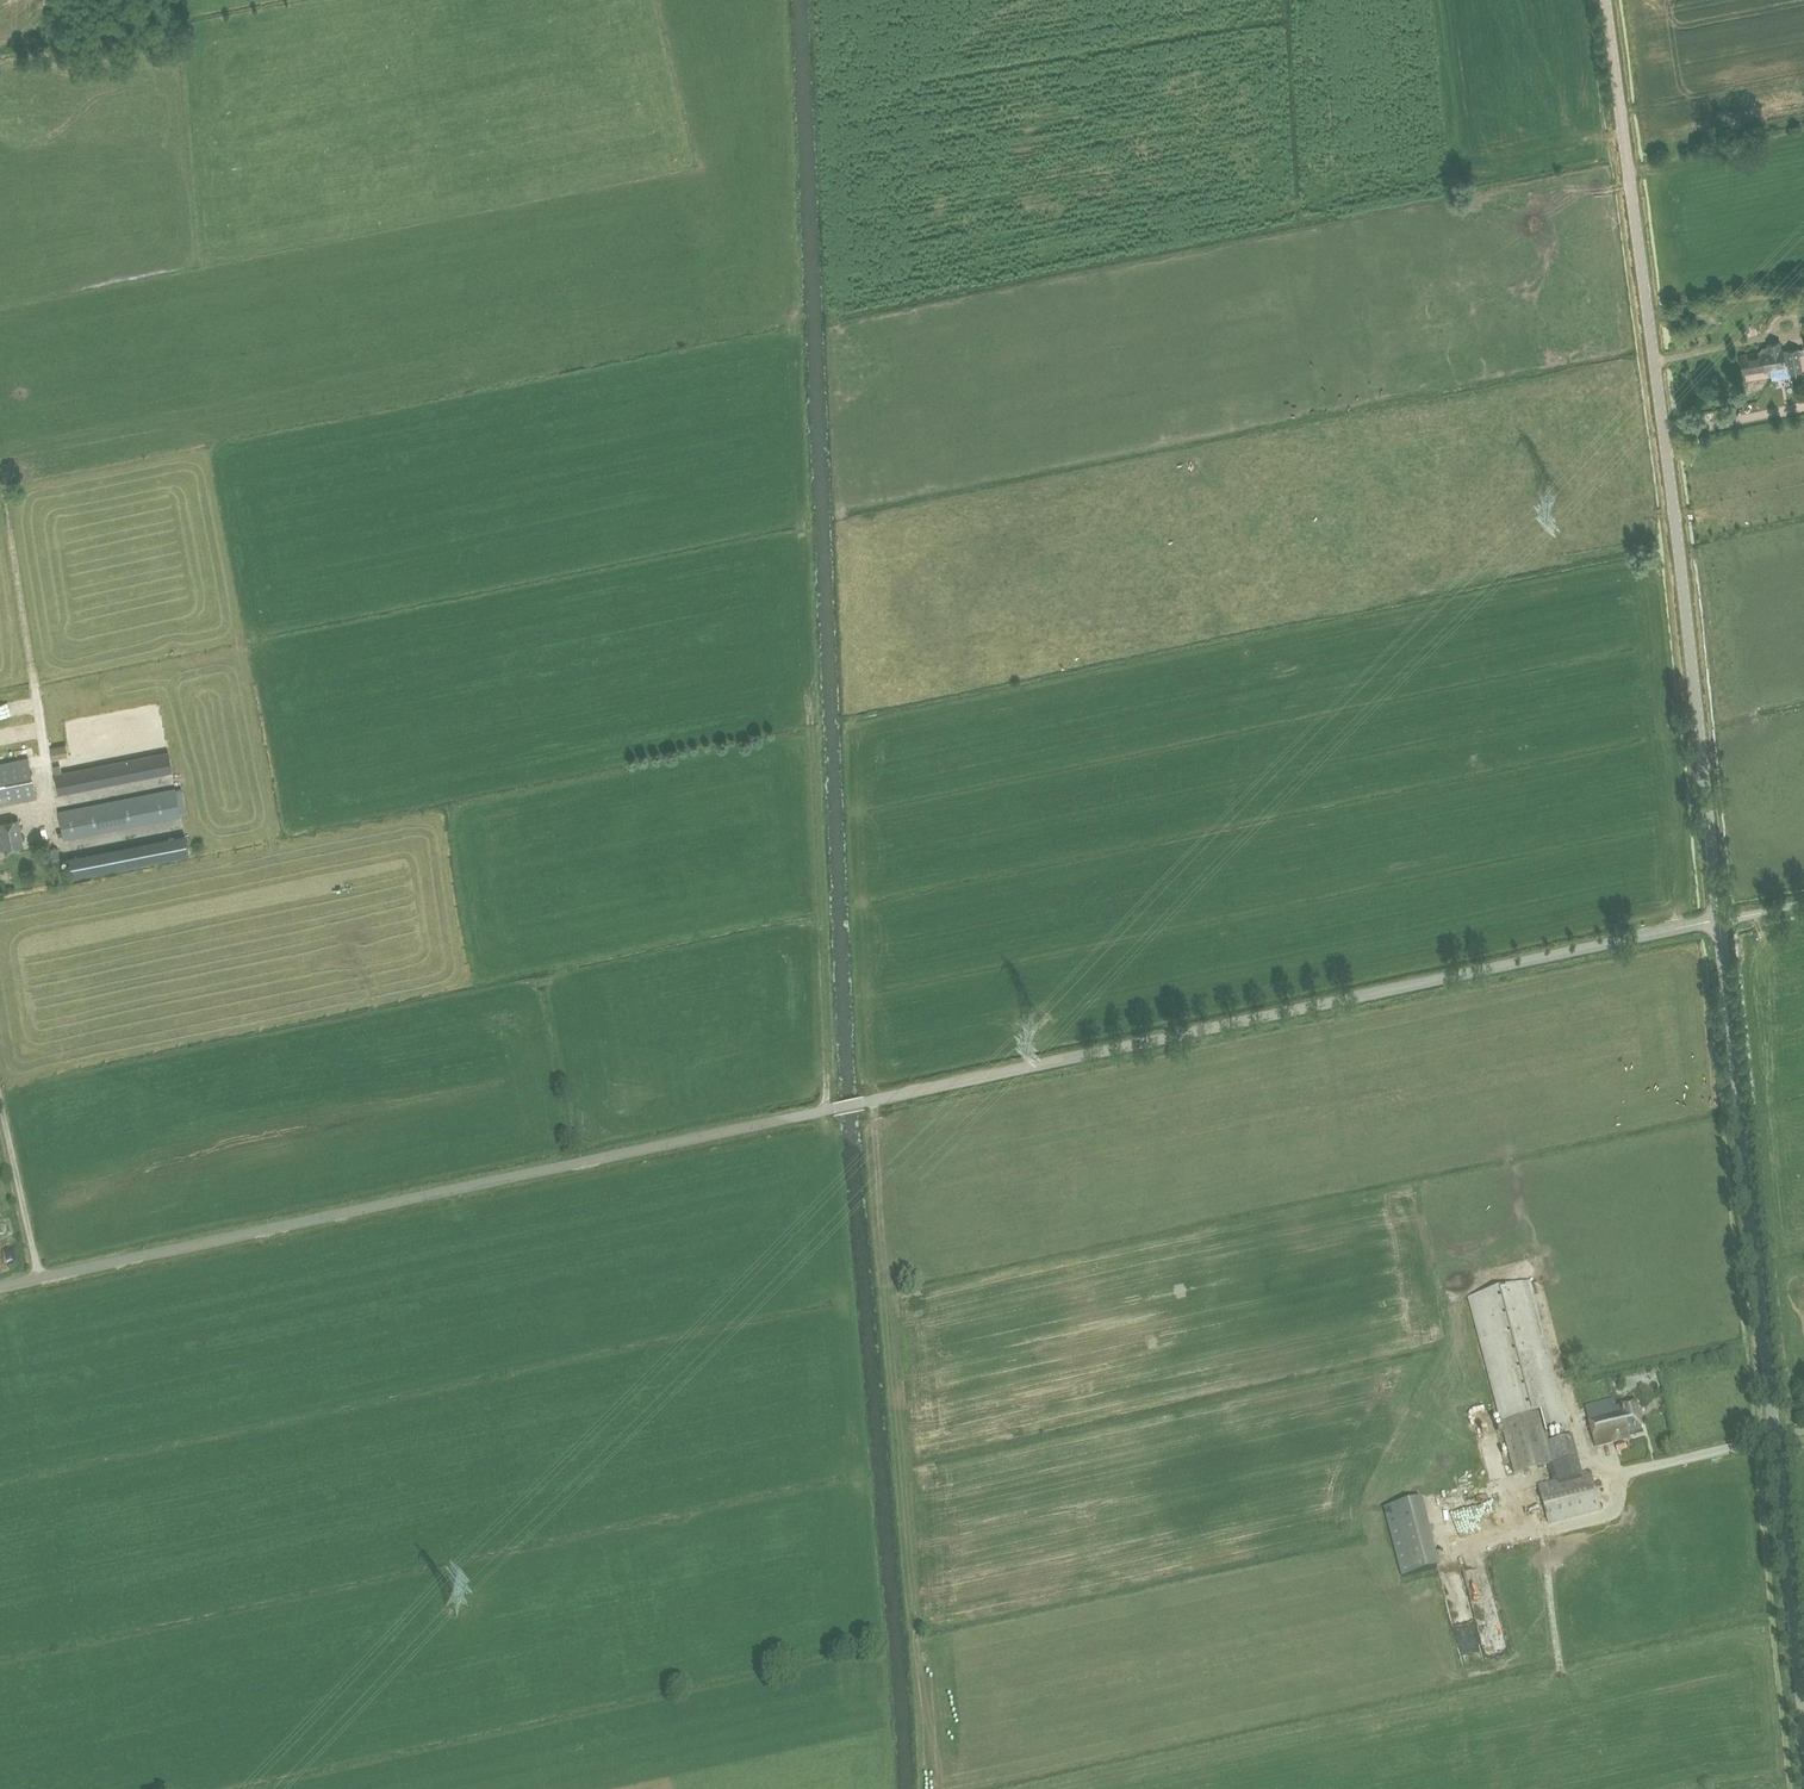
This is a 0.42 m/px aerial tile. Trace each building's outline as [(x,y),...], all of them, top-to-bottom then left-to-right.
[(1802,369),(1799,355),(1803,354),(1803,348),(1798,349),(1798,348),(1783,351),(1782,347),(1780,348),(1779,342),(1768,344),(1768,348),(1763,349),(1762,350),(1741,354),(1745,373),(1789,366),(1790,371),(1802,369)] [(46,745),(49,756),(65,752),(62,740),(46,745)] [(61,763),(53,765),(58,793),(173,771),(168,749),(62,770),(61,763)] [(36,796),(28,756),(0,762),(0,803),(36,796)] [(180,812),(178,800),(175,787),(59,810),(64,839),(181,816),(180,812)] [(184,799),(178,800),(180,812),(186,811),(184,799)] [(3,849),(23,845),(18,818),(0,822),(0,832),(1,837),(0,837),(0,849),(3,849)] [(68,856),(72,876),(189,853),(185,833),(68,856)] [(57,847),(41,850),(44,862),(60,859),(57,847)] [(13,1258),(12,1247),(0,1248),(0,1260),(13,1258)] [(1472,1270),(1441,1276),(1445,1296),(1476,1289),(1472,1270)] [(1468,1298),(1500,1423),(1514,1474),(1554,1464),(1558,1479),(1581,1473),(1577,1457),(1555,1375),(1530,1282),(1468,1298)] [(1623,1439),(1615,1408),(1613,1399),(1584,1407),(1595,1448),(1617,1442),(1623,1440),(1623,1439)] [(1635,1403),(1615,1408),(1623,1439),(1643,1434),(1635,1403)] [(1472,1443),(1481,1454),(1491,1446),(1482,1435),(1472,1443)] [(1625,1443),(1615,1445),(1617,1452),(1626,1450),(1625,1443)] [(1558,1479),(1538,1485),(1549,1524),(1602,1511),(1590,1471),(1581,1473),(1558,1479)] [(1475,1490),(1439,1494),(1441,1509),(1477,1504),(1475,1490)] [(1384,1508),(1403,1577),(1437,1568),(1419,1499),(1384,1508)] [(1509,1503),(1482,1505),(1483,1518),(1510,1516),(1509,1503)]
